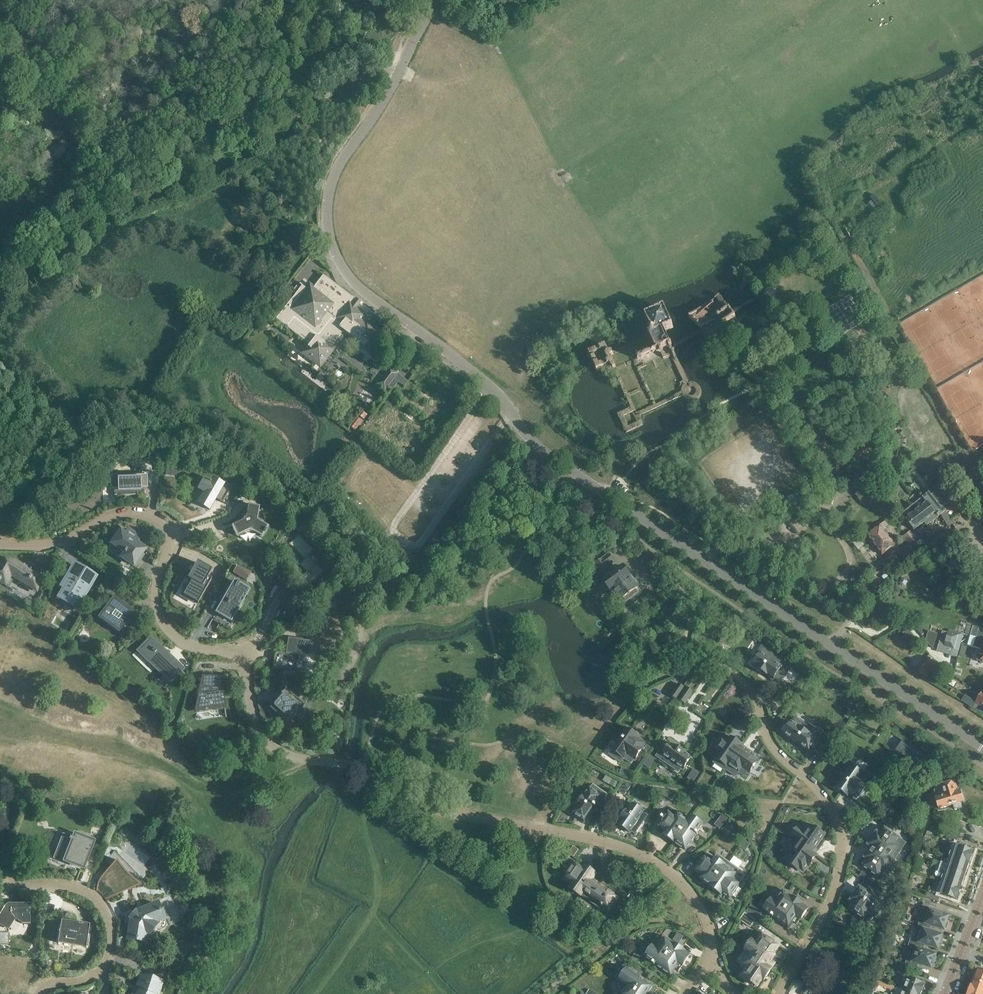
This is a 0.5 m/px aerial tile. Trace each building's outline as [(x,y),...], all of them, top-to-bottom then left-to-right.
[(884,208),(874,195),(870,198),(871,200),(868,203),(877,214),(884,208)] [(780,270),(776,263),(767,269),(772,275),(780,270)] [(282,311),(283,312),(277,321),(307,344),(301,352),(317,365),(330,349),(322,342),(335,326),(370,352),(383,336),(366,323),(372,314),(322,276),(313,288),(309,284),(305,289),(302,286),(288,303),(285,301),(281,307),(284,309),(282,311)] [(715,296),(725,309),(716,315),(723,325),(734,317),(732,312),(729,307),(719,294),(715,296)] [(713,320),(707,314),(716,306),(710,300),(689,315),(702,327),(713,320)] [(679,397),(683,396),(683,397),(686,399),(689,400),(692,401),(695,400),(697,398),(700,395),(700,392),(700,388),(699,385),(697,384),(697,383),(694,382),(691,381),(689,382),(679,361),(674,351),(675,350),(674,349),(673,349),(672,347),(671,345),(664,330),(673,326),(665,307),(646,316),(651,328),(650,331),(650,333),(609,352),(606,344),(589,352),(597,370),(610,364),(612,367),(625,395),(624,395),(626,397),(631,407),(629,408),(628,408),(618,413),(619,416),(618,416),(619,418),(620,418),(624,427),(623,427),(624,429),(625,429),(625,430),(627,431),(628,431),(637,427),(638,427),(640,426),(639,426),(640,425),(641,424),(642,422),(642,421),(642,420),(641,418),(641,417),(640,416),(641,415),(679,397)] [(881,336),(874,340),(876,345),(883,341),(881,336)] [(379,382),(386,386),(395,374),(389,369),(379,382)] [(407,382),(396,374),(387,387),(391,390),(397,382),(403,387),(407,382)] [(873,440),(857,449),(862,458),(878,449),(873,440)] [(502,454),(506,448),(498,442),(493,449),(502,454)] [(136,483),(136,475),(111,475),(111,496),(141,496),(141,483),(136,483)] [(222,503),(232,487),(224,482),(221,486),(213,482),(212,485),(210,484),(211,483),(209,482),(208,483),(204,481),(199,490),(204,493),(198,504),(202,506),(209,510),(215,499),(222,503)] [(330,491),(339,498),(344,492),(335,486),(330,491)] [(947,504),(937,491),(931,496),(929,493),(901,514),(914,530),(924,522),(927,525),(945,511),(942,508),(947,504)] [(259,509),(247,507),(245,520),(232,526),(238,537),(250,531),(261,538),(264,534),(264,535),(266,531),(265,531),(268,527),(257,521),(259,509)] [(895,545),(880,525),(867,535),(882,555),(895,545)] [(910,543),(918,535),(911,529),(903,537),(910,543)] [(120,533),(112,544),(124,553),(124,554),(122,557),(133,566),(144,550),(136,544),(140,539),(127,530),(124,536),(120,533)] [(923,548),(931,548),(934,546),(929,539),(929,538),(925,533),(915,541),(919,546),(920,545),(923,548)] [(319,553),(301,535),(290,547),(307,563),(301,569),(310,579),(302,587),(312,596),(331,577),(316,562),(319,559),(316,556),(319,553)] [(912,551),(911,549),(908,546),(903,550),(904,553),(905,552),(907,555),(912,551)] [(595,564),(601,573),(616,562),(609,553),(595,564)] [(211,571),(196,562),(187,579),(190,581),(182,595),(197,604),(211,581),(207,578),(211,571)] [(39,579),(12,563),(9,569),(0,563),(0,581),(5,584),(10,576),(36,591),(39,582),(38,581),(38,579),(39,580),(39,579)] [(83,570),(74,565),(68,575),(70,577),(63,589),(70,593),(69,595),(68,594),(66,598),(67,598),(65,601),(77,610),(83,601),(79,599),(86,587),(89,589),(96,578),(87,572),(86,574),(82,572),(83,570)] [(603,583),(603,587),(606,591),(609,591),(611,590),(611,591),(613,590),(621,601),(638,587),(639,586),(639,584),(637,580),(634,579),(633,580),(632,578),(624,567),(604,581),(605,582),(603,583)] [(233,581),(215,613),(222,617),(222,616),(228,620),(234,610),(236,612),(238,609),(249,590),(233,581)] [(114,597),(99,617),(119,632),(134,611),(114,597)] [(979,628),(974,647),(982,649),(982,650),(982,629),(979,628)] [(916,638),(908,629),(903,634),(911,642),(916,638)] [(957,657),(957,655),(963,634),(943,629),(937,652),(942,653),(944,647),(954,649),(952,656),(957,657)] [(924,643),(934,646),(938,633),(928,630),(924,643)] [(170,681),(181,670),(173,661),(171,663),(157,649),(159,648),(150,639),(139,651),(170,681)] [(277,655),(271,668),(296,671),(302,656),(310,657),(311,657),(312,657),(313,656),(314,655),(318,644),(295,640),(289,654),(280,653),(279,653),(278,654),(277,654),(277,655)] [(756,659),(752,664),(755,666),(755,667),(768,675),(773,679),(774,677),(781,682),(787,672),(786,671),(789,666),(783,662),(784,661),(761,645),(753,656),(756,659)] [(935,663),(927,658),(918,671),(926,677),(935,663)] [(221,680),(221,679),(220,679),(220,678),(219,678),(201,677),(194,711),(194,712),(194,713),(195,713),(196,713),(226,709),(221,681),(221,680)] [(958,691),(963,685),(950,677),(948,680),(952,683),(950,686),(958,691)] [(678,683),(670,696),(677,700),(685,688),(678,683)] [(306,702),(285,685),(269,704),(290,721),(306,702)] [(788,689),(779,701),(785,705),(794,693),(788,689)] [(961,701),(974,707),(977,700),(964,694),(961,701)] [(796,716),(784,734),(809,751),(819,737),(812,732),(814,729),(796,716)] [(610,754),(621,762),(624,758),(631,763),(634,759),(634,760),(642,748),(645,743),(637,738),(638,737),(627,729),(610,754)] [(831,730),(824,740),(831,745),(838,735),(831,730)] [(725,770),(725,769),(741,746),(742,745),(731,737),(728,741),(721,736),(710,752),(717,757),(713,762),(725,770)] [(900,738),(891,751),(914,767),(923,754),(900,738)] [(662,760),(679,772),(682,768),(683,769),(691,757),(672,744),(671,746),(666,742),(659,752),(664,756),(662,760)] [(736,776),(739,772),(745,776),(748,772),(749,773),(757,761),(756,761),(758,758),(741,746),(725,769),(736,776)] [(645,764),(650,767),(656,758),(651,754),(645,764)] [(858,800),(874,778),(849,760),(843,769),(849,773),(839,788),(850,796),(851,795),(858,800)] [(620,772),(630,776),(632,771),(623,767),(620,772)] [(694,781),(699,771),(694,768),(689,778),(694,781)] [(625,795),(631,785),(623,781),(618,791),(625,795)] [(957,793),(954,783),(934,789),(939,809),(953,805),(955,810),(962,808),(961,803),(962,802),(959,792),(957,793)] [(590,789),(572,814),(584,822),(597,803),(600,805),(608,795),(593,784),(590,789)] [(635,833),(647,815),(632,805),(618,824),(630,832),(631,831),(635,833)] [(663,834),(674,842),(688,821),(678,814),(675,817),(668,813),(659,826),(666,831),(663,834)] [(722,814),(714,825),(720,829),(728,819),(722,814)] [(691,817),(688,821),(674,842),(685,850),(703,824),(691,817)] [(949,828),(961,832),(963,827),(957,824),(951,823),(949,828)] [(813,851),(825,834),(814,826),(813,827),(809,824),(804,830),(800,826),(792,837),(792,838),(793,837),(812,852),(813,851)] [(960,836),(961,832),(949,828),(949,829),(947,833),(959,837),(960,836)] [(878,834),(875,839),(874,838),(869,845),(873,848),(874,847),(894,862),(894,861),(901,851),(898,848),(903,841),(886,829),(881,836),(878,834)] [(958,843),(959,837),(947,833),(946,839),(948,839),(958,843)] [(63,838),(54,860),(83,870),(93,843),(74,837),(72,841),(63,838)] [(789,852),(784,858),(800,869),(800,868),(804,871),(808,865),(809,866),(817,854),(813,851),(812,852),(793,837),(792,838),(784,849),(789,852)] [(953,858),(969,863),(973,851),(957,845),(957,846),(952,844),(951,849),(955,850),(953,858)] [(886,873),(890,875),(898,864),(894,861),(894,862),(874,847),(873,848),(869,853),(870,854),(867,859),(869,861),(865,867),(881,880),(886,873)] [(139,911),(145,909),(144,906),(137,887),(146,884),(114,850),(104,862),(110,867),(100,879),(97,884),(96,891),(97,891),(98,891),(99,892),(105,898),(104,898),(104,899),(105,900),(119,894),(130,890),(139,911)] [(707,853),(695,871),(702,875),(700,879),(710,886),(710,887),(728,862),(717,854),(714,858),(707,853)] [(953,858),(949,870),(965,875),(969,863),(953,858)] [(728,862),(710,887),(721,894),(723,892),(730,897),(742,880),(735,875),(739,869),(728,862)] [(570,888),(581,896),(592,880),(596,874),(585,867),(584,868),(576,863),(565,879),(573,884),(570,888)] [(945,882),(961,887),(965,875),(949,870),(945,882)] [(602,904),(608,909),(616,897),(592,880),(581,896),(599,908),(602,904)] [(957,899),(961,887),(945,882),(942,889),(938,887),(936,892),(941,893),(941,894),(957,899)] [(876,917),(884,906),(880,903),(884,898),(867,885),(863,891),(859,889),(854,895),(855,896),(852,900),(855,902),(850,909),(867,921),(871,915),(876,917)] [(783,891),(776,902),(800,919),(808,909),(783,891)] [(926,898),(938,902),(939,896),(927,892),(926,898)] [(771,899),(764,910),(788,928),(792,922),(796,925),(800,919),(776,902),(771,899)] [(925,901),(923,906),(935,910),(937,905),(925,901)] [(887,908),(893,912),(897,907),(891,903),(887,908)] [(30,904),(29,904),(14,904),(10,904),(9,904),(8,904),(7,905),(6,905),(6,906),(4,907),(4,908),(0,914),(0,945),(8,945),(8,944),(9,944),(8,944),(9,931),(9,930),(14,921),(15,920),(16,920),(16,921),(17,921),(20,923),(22,924),(24,924),(29,924),(30,924),(30,905),(30,904)] [(163,920),(157,905),(139,912),(131,923),(128,939),(144,941),(146,931),(151,933),(154,929),(152,924),(163,920)] [(762,913),(750,905),(746,911),(758,919),(762,913)] [(919,928),(929,931),(931,926),(944,930),(944,929),(946,929),(948,924),(946,923),(948,917),(925,909),(921,922),(920,921),(918,928),(919,928)] [(750,928),(756,920),(744,912),(738,920),(750,928)] [(90,925),(61,921),(57,943),(86,948),(90,925)] [(912,947),(923,951),(925,945),(938,949),(940,943),(942,944),(943,938),(942,937),(942,936),(929,931),(919,928),(914,941),(911,939),(909,946),(912,947)] [(778,946),(762,935),(757,943),(753,940),(745,951),(750,955),(771,969),(775,963),(770,960),(774,955),(773,954),(778,946)] [(665,938),(657,948),(683,966),(690,955),(665,938)] [(653,946),(645,957),(670,974),(674,969),(678,972),(683,966),(657,948),(653,946)] [(923,951),(912,947),(908,960),(907,959),(905,966),(916,970),(918,964),(931,968),(933,963),(936,962),(937,958),(935,956),(936,955),(923,951)] [(771,969),(750,955),(742,965),(746,968),(741,976),(757,987),(762,979),(764,980),(771,969)] [(635,960),(640,964),(644,960),(638,956),(635,960)] [(615,978),(624,984),(638,993),(651,993),(648,992),(652,987),(639,977),(643,971),(639,968),(637,972),(625,963),(615,978)] [(973,980),(982,984),(982,971),(978,969),(977,970),(976,971),(975,974),(975,975),(973,980)] [(904,990),(914,993),(921,993),(925,984),(908,978),(904,976),(902,980),(907,982),(904,990)] [(140,977),(138,987),(145,988),(142,993),(158,993),(161,982),(140,977)] [(895,986),(880,981),(878,980),(876,984),(893,991),(895,986)] [(969,991),(977,993),(982,993),(982,984),(973,980),(971,985),(970,985),(969,988),(970,990),(969,991)] [(624,984),(616,993),(638,993),(624,984)]
